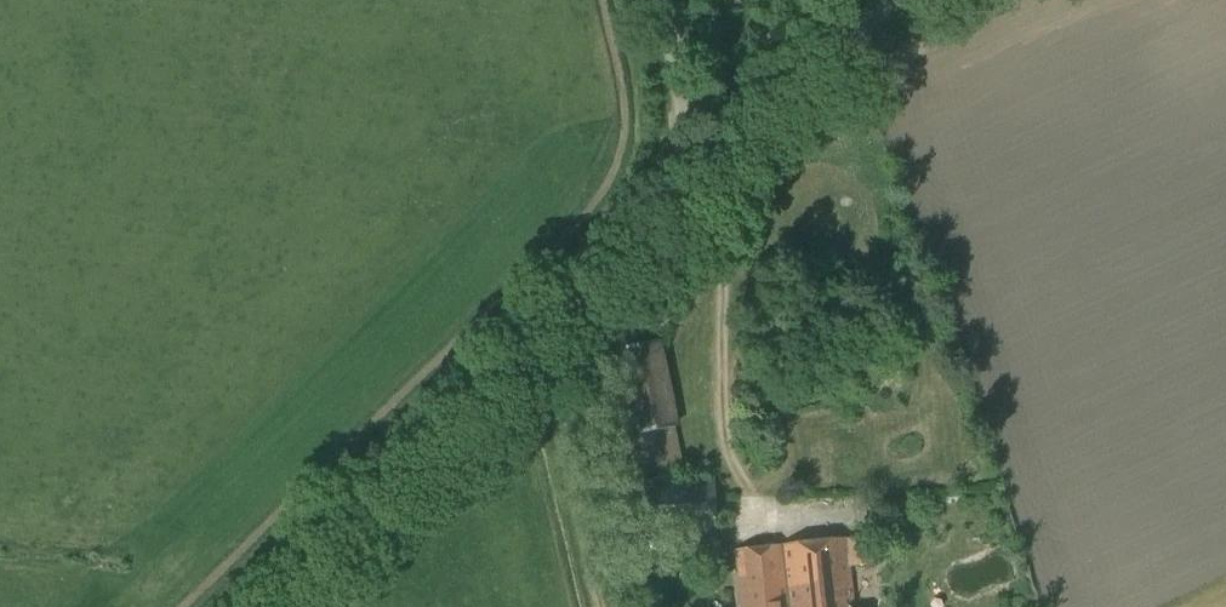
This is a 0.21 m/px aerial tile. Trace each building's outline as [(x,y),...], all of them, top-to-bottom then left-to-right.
[(631,345),(645,430),(682,423),(667,339),(631,345)] [(715,540),(714,479),(641,480),(642,533),(705,532),(706,540),(715,540)] [(849,566),(874,563),(872,536),(736,550),(742,606),(854,606),(849,566)]
